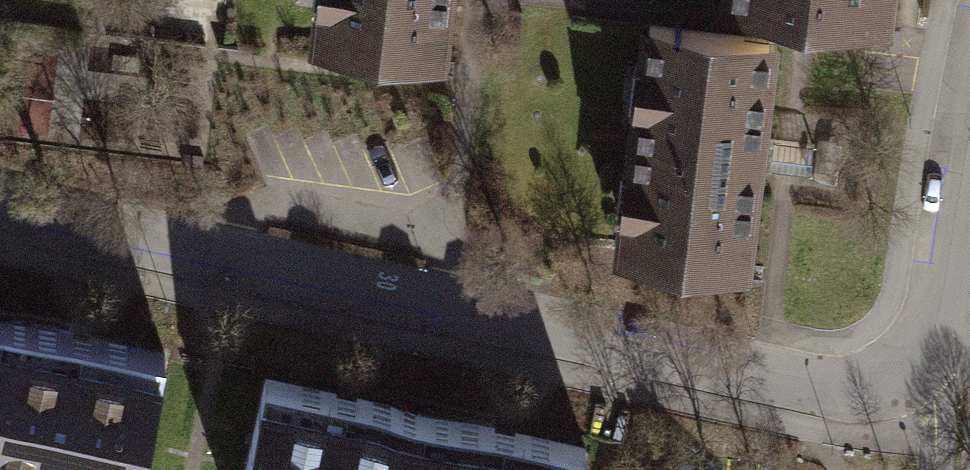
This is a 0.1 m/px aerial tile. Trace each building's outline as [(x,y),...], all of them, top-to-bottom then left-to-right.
[(304,34),(320,36),(316,68),(435,81),(444,0),(308,0),(304,34)] [(719,23),(879,41),(884,0),(722,0),(719,23)] [(766,50),(647,36),(642,75),(624,72),(617,128),(636,130),(629,182),(614,180),(607,237),(622,239),(618,271),(737,285),(750,182),(779,186),(785,142),(755,138),(766,50)] [(7,331),(0,361),(0,469),(142,469),(165,366),(7,331)] [(266,391),(248,469),(415,469),(425,426),(266,391)] [(425,426),(415,469),(582,469),(584,461),(425,426)]
